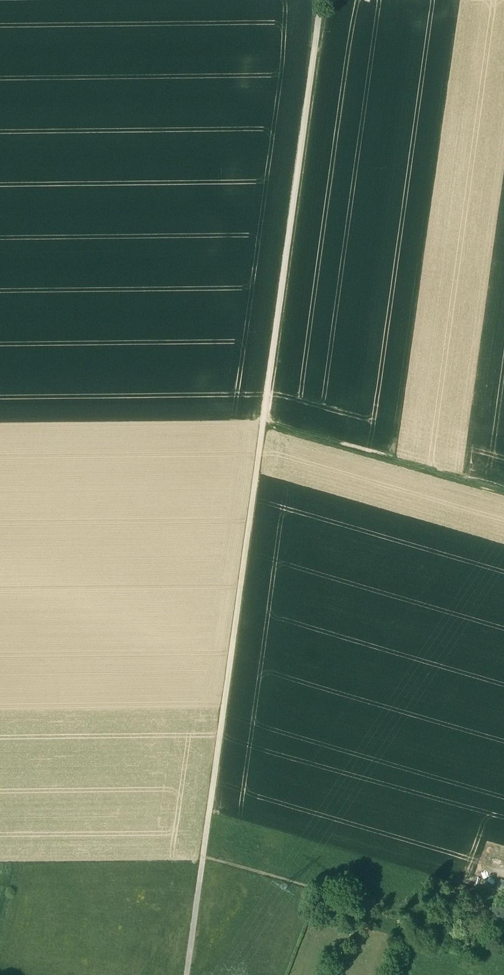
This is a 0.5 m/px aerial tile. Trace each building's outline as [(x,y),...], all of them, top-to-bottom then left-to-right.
[(447,921),(451,909),(439,905),(435,917),(447,921)]
